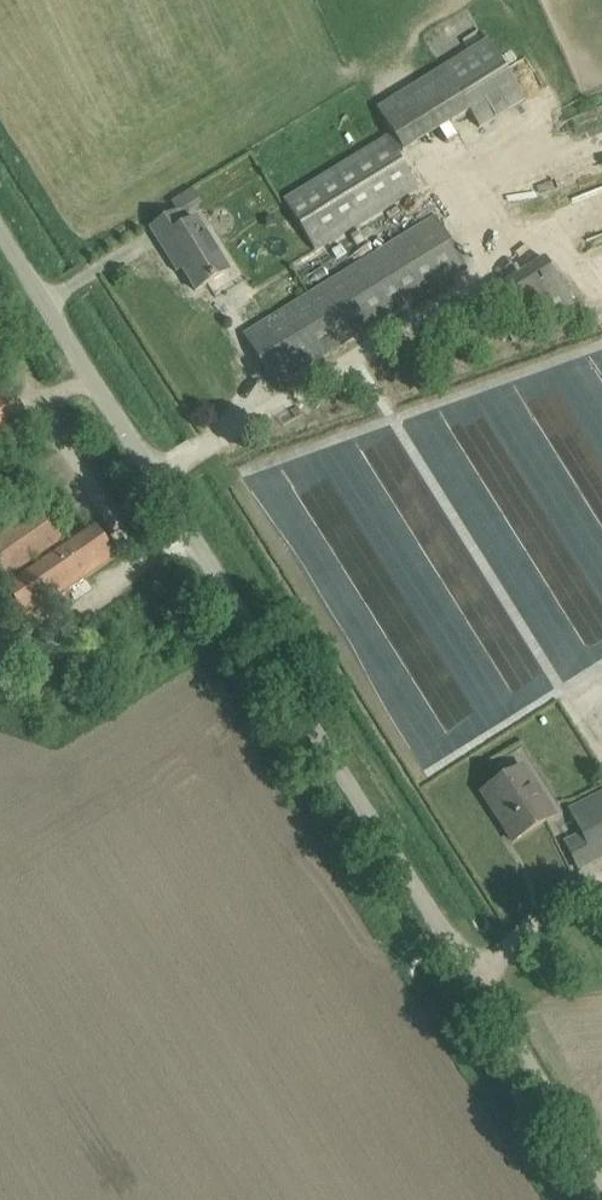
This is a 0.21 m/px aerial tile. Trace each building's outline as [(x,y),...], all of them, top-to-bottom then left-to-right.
[(417,190),(397,156),(470,110),(482,128),(526,100),(486,38),(379,107),(397,135),(283,203),(313,253),(417,190)] [(165,240),(197,291),(226,271),(192,220),(183,226),(178,218),(202,204),(193,190),(170,203),(176,212),(150,229),(159,244),(165,240)] [(244,336),(275,386),(466,271),(436,222),(244,336)] [(517,302),(557,279),(544,257),(505,279),(517,302)] [(29,431),(0,390),(0,451),(29,431)] [(26,620),(116,559),(92,525),(63,545),(37,507),(2,532),(0,529),(0,582),(26,620)] [(63,648),(52,655),(56,662),(67,655),(63,648)] [(553,816),(521,767),(488,789),(501,809),(507,819),(502,822),(514,841),(553,816)] [(580,871),(601,860),(601,791),(570,807),(582,831),(564,840),(580,871)]
